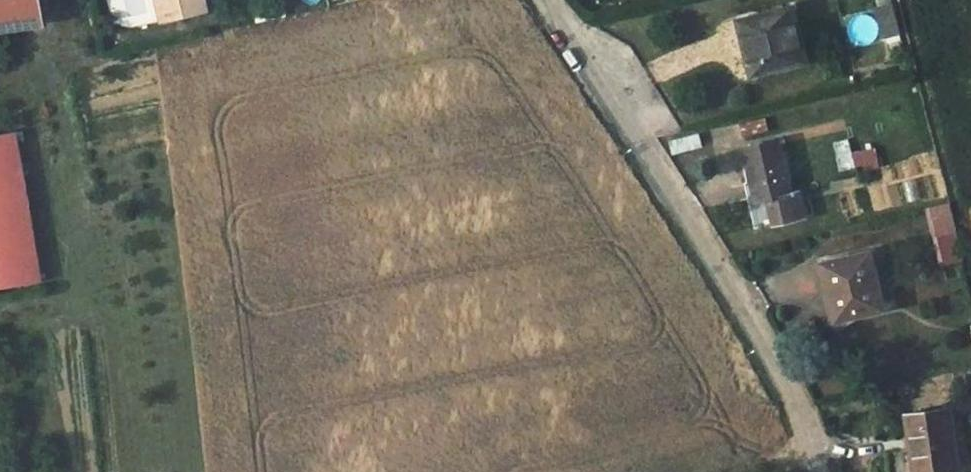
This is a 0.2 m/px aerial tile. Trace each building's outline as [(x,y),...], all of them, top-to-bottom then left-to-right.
[(44,23),(40,0),(0,0),(0,30),(44,23)] [(162,21),(205,11),(203,0),(157,0),(162,21)] [(892,5),(876,8),(884,39),(899,35),(892,5)] [(752,73),(803,61),(791,9),(739,21),(752,73)] [(256,23),(267,20),(265,12),(255,15),(256,23)] [(214,32),(239,27),(237,18),(212,24),(214,32)] [(769,131),(766,117),(740,123),(743,137),(769,131)] [(701,146),(699,133),(669,140),(672,153),(701,146)] [(0,138),(0,284),(40,277),(16,135),(0,138)] [(743,148),(752,182),(755,197),(748,198),(755,227),(806,217),(800,190),(792,192),(780,140),(743,148)] [(838,171),(854,169),(850,140),(833,143),(838,171)] [(880,168),(875,148),(852,153),(856,167),(871,164),(873,170),(880,168)] [(745,183),(748,198),(755,197),(752,182),(745,183)] [(935,233),(958,228),(951,202),(929,207),(935,233)] [(840,318),(885,308),(871,253),(823,264),(829,290),(833,289),(840,318)] [(904,416),(912,471),(949,471),(958,471),(950,408),(904,416)]
